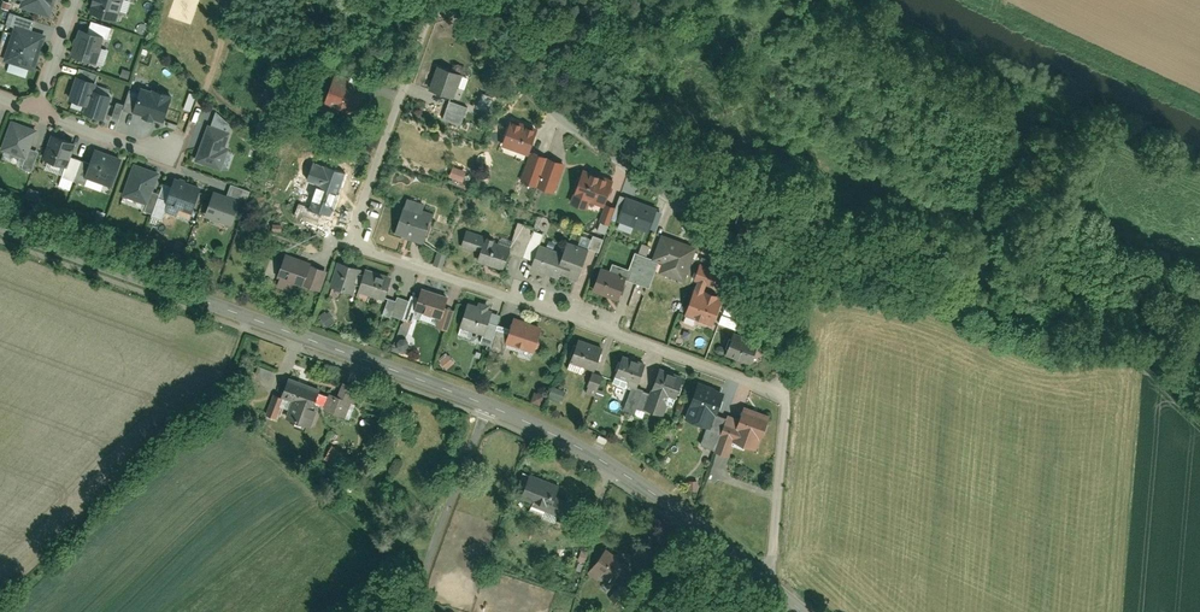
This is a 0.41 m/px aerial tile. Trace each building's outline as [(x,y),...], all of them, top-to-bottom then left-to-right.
[(11,1),(50,14),(54,0),(12,0),(11,1)] [(88,11),(118,20),(124,0),(91,0),(88,11)] [(47,31),(14,21),(3,57),(36,67),(47,31)] [(103,32),(76,24),(68,52),(95,60),(103,32)] [(462,71),(437,62),(427,89),(453,98),(462,71)] [(95,76),(75,70),(67,95),(83,101),(81,110),(104,117),(112,91),(92,85),(95,76)] [(372,82),(334,70),(325,99),(363,111),(372,82)] [(172,89),(138,79),(129,108),(163,118),(172,89)] [(445,99),(441,119),(460,124),(465,104),(445,99)] [(10,114),(0,141),(0,145),(26,155),(37,123),(10,114)] [(535,126),(509,117),(500,144),(526,153),(535,126)] [(228,126),(206,120),(195,160),(220,167),(226,146),(222,145),(228,126)] [(74,137),(50,129),(41,155),(66,163),(74,137)] [(120,153),(93,144),(83,175),(110,184),(120,153)] [(556,193),(566,161),(530,150),(520,181),(556,193)] [(347,169),(312,157),(298,201),(333,212),(347,169)] [(161,168),(132,158),(120,193),(148,203),(161,168)] [(466,169),(452,164),(448,178),(462,182),(466,169)] [(614,178),(581,167),(569,203),(601,214),(614,178)] [(199,182),(172,174),(165,196),(170,198),(167,209),(189,216),(199,182)] [(242,199),(211,189),(203,214),(235,224),(242,199)] [(435,204),(405,194),(393,232),(423,242),(435,204)] [(660,206),(626,196),(618,222),(651,232),(660,206)] [(543,230),(516,221),(507,252),(534,260),(539,243),(543,230)] [(486,233),(465,228),(460,247),(477,252),(475,261),(502,268),(507,252),(508,247),(484,241),(486,233)] [(699,246),(662,232),(648,268),(686,282),(699,246)] [(591,246),(567,238),(562,251),(539,243),(534,260),(531,266),(580,282),(591,246)] [(326,264),(285,250),(273,284),(290,290),(294,279),(318,287),(326,264)] [(431,263),(441,267),(446,254),(435,250),(431,263)] [(359,262),(335,256),(328,283),(352,290),(359,262)] [(391,270),(363,263),(357,290),(385,296),(391,270)] [(719,269),(700,263),(682,318),(710,327),(718,304),(731,308),(737,289),(714,281),(719,269)] [(626,274),(600,265),(591,291),(617,300),(626,274)] [(447,292),(421,284),(414,309),(437,316),(434,324),(447,328),(453,308),(443,305),(447,292)] [(400,319),(406,299),(394,295),(392,299),(384,297),(379,313),(400,319)] [(492,305),(467,298),(458,324),(483,331),(492,305)] [(542,322),(513,313),(504,341),(534,350),(542,322)] [(758,336),(732,328),(724,354),(750,362),(758,336)] [(601,344),(578,336),(569,360),(593,368),(601,344)] [(645,361),(622,353),(613,380),(630,385),(623,407),(634,411),(636,404),(642,388),(636,386),(645,361)] [(447,354),(438,358),(442,367),(451,364),(447,354)] [(651,391),(642,388),(636,404),(661,413),(668,393),(675,395),(683,375),(660,366),(651,391)] [(589,370),(582,391),(595,395),(602,374),(589,370)] [(286,374),(278,393),(284,395),(291,398),(284,416),(311,426),(319,406),(312,403),(318,386),(286,374)] [(337,393),(329,389),(321,407),(346,417),(359,385),(343,378),(337,393)] [(722,387),(697,378),(684,415),(706,422),(699,443),(713,449),(725,412),(715,410),(722,387)] [(550,385),(547,396),(560,400),(563,389),(550,385)] [(278,393),(271,391),(264,416),(276,420),(284,395),(278,393)] [(537,404),(541,395),(534,393),(530,402),(537,404)] [(737,417),(725,412),(713,449),(729,455),(735,439),(757,447),(770,412),(742,402),(737,417)] [(558,480),(528,471),(520,497),(532,501),(530,505),(561,515),(566,499),(553,495),(558,480)] [(626,556),(604,543),(589,571),(611,583),(626,556)]
